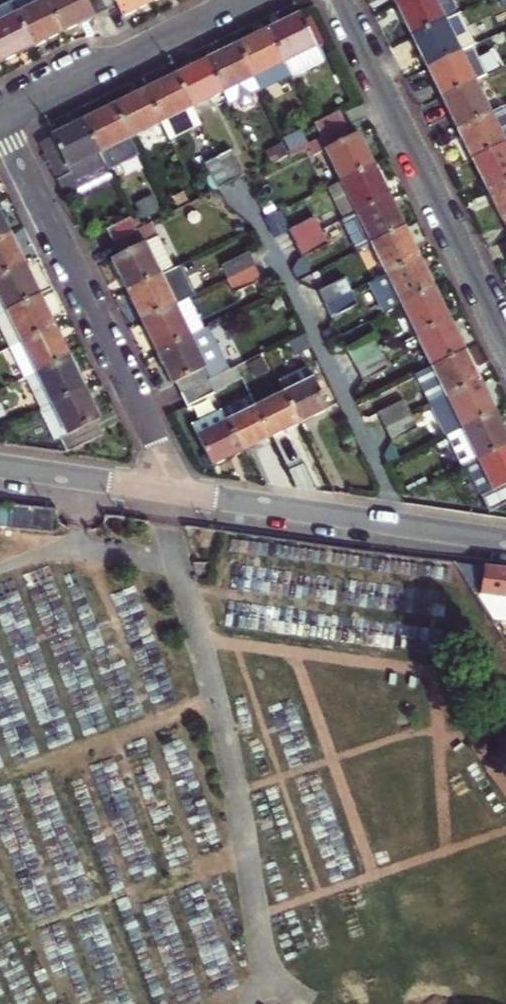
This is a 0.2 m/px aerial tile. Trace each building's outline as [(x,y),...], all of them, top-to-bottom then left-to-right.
[(15,10),(35,50),(51,42),(67,34),(49,0),(31,0),(14,8),(15,10)] [(109,14),(102,0),(49,0),(67,34),(90,23),(109,14)] [(107,0),(102,0),(109,14),(113,12),(107,0)] [(113,12),(120,8),(125,18),(139,11),(156,2),(155,0),(107,0),(113,12)] [(437,0),(403,0),(397,3),(405,19),(412,33),(445,17),(437,0)] [(457,11),(451,0),(437,0),(445,17),(457,11)] [(4,66),(21,58),(35,50),(15,10),(0,17),(0,59),(4,66)] [(468,44),(471,42),(457,11),(445,17),(460,48),(468,44)] [(445,17),(412,33),(419,49),(427,64),(460,48),(445,17)] [(283,25),(266,34),(282,67),(288,77),(289,81),(320,66),(313,51),(320,48),(306,21),(300,25),(296,19),(283,25)] [(282,67),(266,34),(251,41),(236,49),(252,82),(282,67)] [(442,97),(476,80),(483,76),(468,44),(460,48),(427,64),(435,81),(442,97)] [(220,57),(205,64),(222,97),(227,107),(235,103),(238,107),(245,109),(252,106),(254,100),(251,95),(257,92),(252,82),(236,49),(220,57)] [(190,72),(174,79),(191,112),(222,97),(205,64),(190,72)] [(282,67),(252,82),(257,92),(288,77),(282,67)] [(500,103),(487,74),(483,76),(476,80),(489,108),(500,103)] [(167,140),(198,125),(191,112),(174,79),(158,88),(143,95),(160,127),(167,140)] [(456,125),(489,108),(476,80),(442,97),(449,110),(456,125)] [(115,109),(131,142),(160,127),(143,95),(130,102),(115,109)] [(456,125),(464,141),(471,156),(505,139),(505,112),(501,102),(500,103),(489,108),(456,125)] [(101,116),(86,123),(102,156),(107,166),(111,173),(140,159),(131,142),(115,109),(101,116)] [(347,130),(340,116),(313,129),(320,143),(347,130)] [(102,156),(86,123),(67,133),(50,141),(51,142),(56,153),(45,158),(55,177),(67,202),(82,195),(75,182),(107,166),(102,156)] [(352,140),(347,130),(320,143),(310,149),(309,150),(313,160),(326,154),(341,183),(375,166),(360,136),(352,140)] [(310,149),(304,134),(284,144),(291,159),(309,150),(310,149)] [(471,156),(480,173),(487,187),(505,178),(505,139),(471,156)] [(40,148),(45,158),(56,153),(51,142),(40,148)] [(283,150),(268,157),(273,167),(288,160),(283,150)] [(247,180),(233,153),(217,161),(231,189),(247,180)] [(217,161),(203,168),(216,196),(231,189),(217,161)] [(356,212),(389,195),(382,181),(375,166),(341,183),(356,212)] [(487,187),(499,212),(505,227),(505,178),(487,187)] [(341,183),(327,190),(342,219),(356,212),(341,183)] [(183,193),(172,199),(177,210),(188,204),(183,193)] [(399,215),(389,195),(356,212),(342,219),(358,252),(372,245),(406,229),(399,215)] [(156,199),(139,207),(146,223),(164,216),(156,199)] [(13,234),(7,222),(0,208),(0,241),(13,234)] [(283,211),(266,220),(276,240),(293,232),(298,242),(323,229),(317,215),(291,228),(283,211)] [(140,219),(135,221),(141,234),(146,231),(140,219)] [(135,221),(109,234),(115,247),(141,234),(135,221)] [(146,231),(141,234),(115,247),(121,259),(114,262),(117,268),(131,294),(179,270),(158,225),(146,231)] [(323,229),(298,242),(305,255),(330,242),(323,229)] [(413,244),(406,229),(372,245),(386,274),(420,257),(413,244)] [(13,234),(0,241),(0,278),(28,264),(21,250),(13,234)] [(254,267),(248,252),(221,265),(228,280),(254,267)] [(428,274),(420,257),(386,274),(372,281),(388,312),(402,306),(435,289),(428,274)] [(28,264),(0,278),(0,315),(43,294),(36,280),(28,264)] [(235,295),(261,282),(254,267),(228,280),(235,295)] [(179,270),(131,294),(136,306),(144,322),(178,305),(172,294),(187,287),(179,270)] [(349,292),(342,278),(324,287),(315,291),(322,305),(349,292)] [(324,287),(320,279),(311,283),(315,291),(324,287)] [(443,305),(435,289),(402,306),(417,337),(451,321),(443,305)] [(355,305),(349,292),(322,305),(328,317),(355,305)] [(43,294),(0,315),(0,323),(13,349),(59,327),(52,312),(43,294)] [(178,305),(144,322),(150,333),(158,350),(205,326),(191,298),(178,305)] [(421,375),(466,352),(460,339),(451,321),(417,337),(420,343),(408,349),(421,375)] [(206,326),(205,326),(158,350),(169,372),(173,380),(180,377),(185,388),(205,379),(227,368),(206,326)] [(11,350),(25,379),(73,355),(68,344),(59,327),(13,349),(11,350)] [(301,337),(288,343),(293,354),(307,348),(301,337)] [(382,354),(373,337),(347,350),(356,367),(382,354)] [(435,403),(481,381),(473,367),(466,352),(421,375),(435,403)] [(364,384),(390,371),(382,354),(356,367),(364,384)] [(82,374),(73,355),(25,379),(40,409),(88,386),(82,374)] [(260,357),(246,363),(252,376),(266,370),(260,357)] [(227,368),(205,379),(210,390),(238,376),(232,366),(227,368)] [(303,367),(275,380),(281,394),(295,423),(309,416),(323,409),(303,367)] [(185,388),(190,399),(210,390),(205,379),(185,388)] [(488,397),(481,381),(435,403),(450,434),(495,412),(488,397)] [(88,386),(40,409),(57,442),(60,439),(68,454),(104,437),(97,422),(104,419),(100,409),(88,386)] [(253,408),(267,436),(281,430),(295,423),(281,394),(253,408)] [(248,396),(220,410),(226,421),(253,408),(248,396)] [(412,414),(405,400),(379,413),(386,427),(412,414)] [(190,421),(210,464),(226,456),(240,449),(226,421),(220,410),(219,407),(190,421)] [(226,421),(240,449),(254,443),(267,436),(253,408),(226,421)] [(505,444),(505,433),(503,428),(495,412),(450,434),(465,464),(505,444)] [(392,440),(419,428),(412,414),(386,427),(392,440)] [(382,456),(387,465),(399,459),(391,444),(382,456)] [(465,464),(487,510),(505,501),(505,444),(465,464)] [(12,499),(11,502),(0,501),(0,520),(29,523),(31,502),(12,499)] [(54,505),(31,502),(29,523),(52,526),(54,505)] [(484,592),(505,595),(505,567),(461,561),(473,581),(481,582),(480,586),(485,586),(484,592)]
